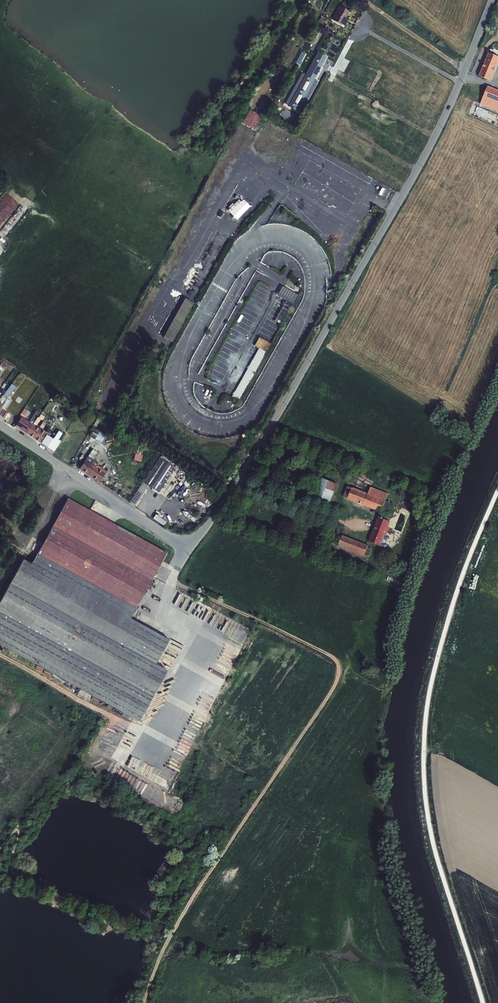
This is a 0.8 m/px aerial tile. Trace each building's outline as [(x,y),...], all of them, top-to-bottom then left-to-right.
[(340,6),(332,20),(342,25),(342,24),(345,26),(348,19),(346,18),(349,11),(340,6)] [(320,18),(317,25),(323,28),(326,21),(320,18)] [(312,41),(315,42),(320,30),(317,29),(312,41)] [(478,76),(491,81),(497,64),(497,56),(488,52),(478,76)] [(480,104),(497,111),(497,90),(488,86),(480,104)] [(261,99),(264,93),(258,90),(255,96),(261,99)] [(248,108),(240,122),(257,130),(264,117),(248,108)] [(377,194),(382,197),(387,188),(382,185),(377,194)] [(18,203),(5,193),(0,199),(0,225),(18,203)] [(240,196),(227,210),(237,220),(250,206),(240,196)] [(213,232),(186,288),(200,294),(228,238),(213,232)] [(286,300),(276,317),(283,321),(293,304),(286,300)] [(208,378),(220,384),(246,336),(242,334),(240,334),(237,341),(232,341),(236,343),(232,349),(229,350),(229,353),(227,354),(225,357),(221,358),(222,359),(221,358),(221,361),(215,361),(207,375),(208,378)] [(259,337),(254,345),(259,348),(231,397),(238,401),(271,343),(259,337)] [(2,382),(8,374),(4,371),(0,376),(0,380),(2,382)] [(3,405),(0,409),(0,415),(1,416),(5,410),(4,410),(10,401),(7,399),(16,387),(12,383),(7,389),(5,387),(4,387),(6,384),(4,383),(0,388),(0,403),(3,405)] [(39,413),(35,410),(32,414),(34,415),(30,422),(33,424),(37,417),(39,413)] [(37,417),(33,424),(36,426),(38,422),(40,419),(42,420),(44,416),(40,414),(38,417),(37,417)] [(19,429),(26,433),(33,424),(30,422),(26,419),(19,429)] [(33,424),(26,433),(40,442),(41,440),(46,434),(46,433),(36,426),(33,424)] [(94,428),(90,437),(95,439),(99,431),(94,428)] [(46,434),(41,440),(46,443),(50,437),(46,434)] [(137,446),(133,460),(141,462),(144,448),(137,446)] [(93,449),(79,469),(99,482),(106,471),(97,465),(98,463),(92,459),(97,452),(93,449)] [(159,457),(130,502),(135,505),(148,485),(158,492),(175,467),(159,457)] [(320,478),(310,501),(327,508),(338,484),(322,478),(321,478),(320,478)] [(347,486),(343,497),(347,498),(347,499),(381,512),(379,517),(389,521),(390,518),(385,516),(391,503),(385,501),(388,494),(371,487),(368,493),(352,487),(352,488),(347,486)] [(68,498),(32,563),(23,559),(0,600),(0,644),(139,721),(167,670),(156,664),(169,639),(130,618),(166,553),(68,498)] [(195,505),(193,507),(205,517),(215,504),(208,498),(200,509),(195,505)] [(334,516),(343,519),(346,511),(337,507),(334,516)] [(378,517),(368,541),(380,546),(385,535),(386,536),(390,527),(388,527),(390,522),(389,521),(379,517),(378,517)] [(338,545),(337,546),(364,556),(364,555),(368,557),(371,548),(367,547),(368,545),(342,535),(339,534),(338,534),(335,533),(333,538),(332,543),(338,545)] [(176,599),(187,604),(190,597),(180,591),(176,599)] [(236,642),(242,645),(251,629),(231,618),(227,625),(237,630),(233,638),(237,640),(236,642)] [(200,680),(197,684),(218,692),(219,690),(209,685),(209,686),(207,685),(208,684),(200,680)] [(206,714),(218,692),(197,684),(186,704),(206,714)] [(203,721),(183,710),(168,737),(188,748),(203,721)] [(152,761),(159,758),(158,753),(151,755),(151,754),(146,755),(148,762),(145,763),(147,769),(153,767),(152,764),(153,764),(152,761)] [(1,879),(5,882),(9,876),(5,873),(1,879)]
